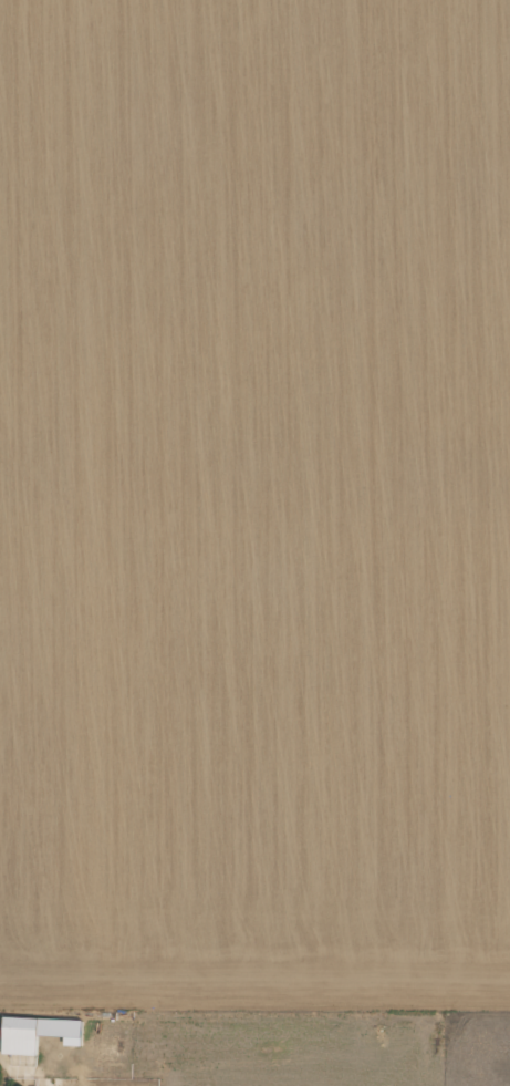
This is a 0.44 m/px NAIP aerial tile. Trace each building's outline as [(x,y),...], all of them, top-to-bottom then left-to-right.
[(35,1054),(36,1034),(63,1035),(62,1044),(79,1045),(80,1019),(2,1016),(1,1053),(35,1054)]
